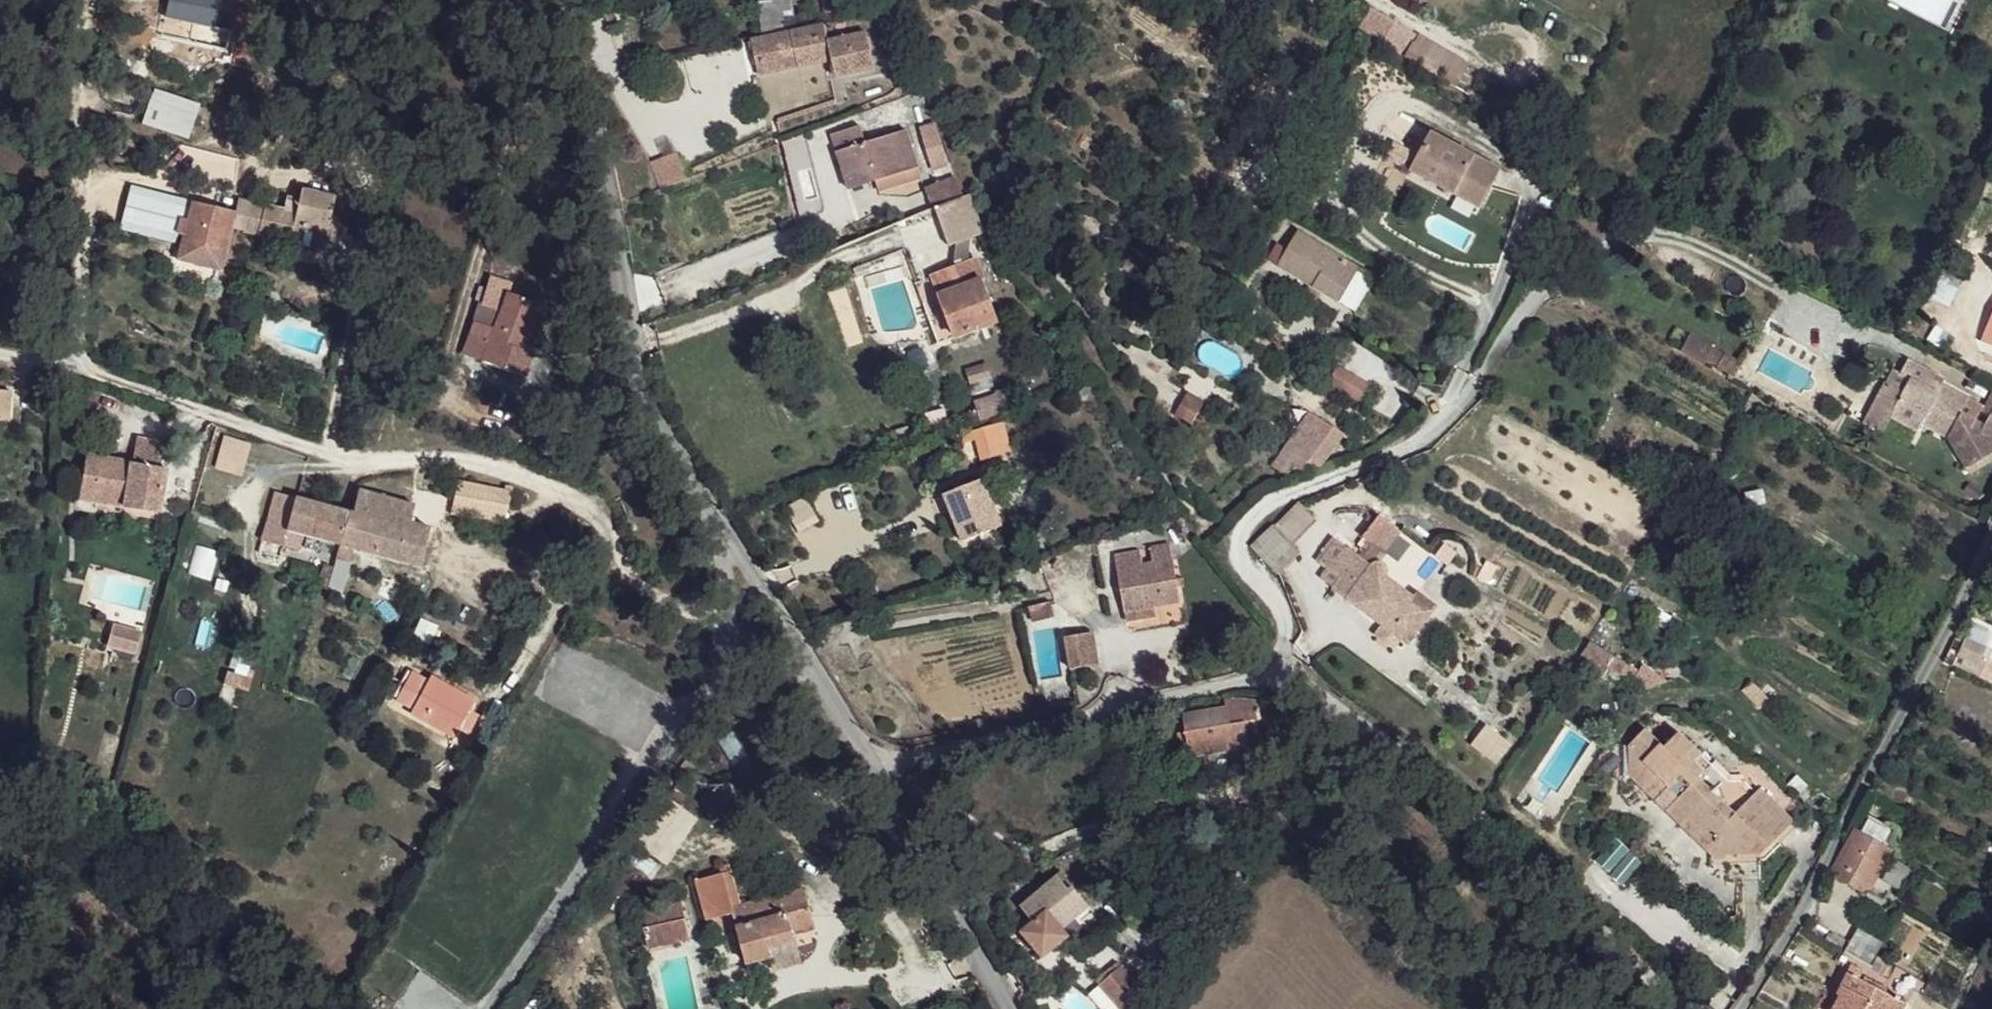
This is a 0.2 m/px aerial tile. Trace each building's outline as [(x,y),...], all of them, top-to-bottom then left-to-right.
[(759,3),(762,34),(794,29),(793,20),(790,0),(788,0),(759,3)] [(826,13),(838,12),(836,0),(823,0),(826,13)] [(827,28),(753,39),(757,63),(795,57),(797,66),(833,62),(872,55),(869,38),(831,44),(827,28)] [(1454,86),(1469,65),(1432,37),(1416,58),(1454,86)] [(872,55),(833,62),(837,80),(874,73),(872,55)] [(795,57),(757,63),(759,73),(797,66),(795,57)] [(191,101),(146,87),(137,122),(182,136),(191,101)] [(937,121),(918,125),(928,171),(947,167),(937,121)] [(1501,172),(1431,135),(1410,173),(1481,210),(1501,172)] [(855,137),(826,147),(835,164),(862,153),(855,137)] [(862,153),(835,164),(847,193),(872,185),(875,191),(915,175),(900,139),(862,153)] [(681,153),(650,163),(658,189),(689,180),(681,153)] [(1481,210),(1410,173),(1405,182),(1477,220),(1481,210)] [(188,205),(130,185),(118,226),(177,245),(188,205)] [(872,185),(847,193),(850,202),(875,191),(872,185)] [(955,187),(924,198),(931,215),(935,214),(964,203),(955,187)] [(326,210),(291,199),(285,227),(283,233),(315,243),(319,233),(326,210)] [(964,203),(935,214),(950,250),(985,237),(981,228),(964,203)] [(231,216),(188,205),(177,245),(174,251),(217,265),(224,242),(231,216)] [(242,215),(233,211),(231,216),(224,242),(234,244),(240,221),(242,215)] [(285,227),(248,216),(246,223),(283,233),(285,227)] [(246,223),(240,221),(234,244),(240,247),(246,223)] [(283,233),(246,223),(240,247),(278,258),(283,233)] [(315,243),(283,233),(278,258),(310,269),(315,243)] [(332,237),(319,233),(315,243),(310,269),(321,272),(332,237)] [(1360,273),(1300,237),(1279,273),(1340,307),(1360,273)] [(976,264),(935,281),(942,299),(983,283),(976,264)] [(1377,282),(1360,273),(1340,307),(1357,316),(1377,282)] [(511,284),(495,278),(483,303),(501,312),(509,292),(511,284)] [(983,283),(942,299),(959,339),(1000,323),(983,283)] [(540,304),(509,292),(501,312),(484,359),(514,372),(526,343),(540,304)] [(1680,351),(1733,377),(1741,361),(1688,335),(1680,351)] [(536,348),(526,343),(514,372),(525,375),(536,348)] [(1968,402),(1933,381),(1935,376),(1906,361),(1899,375),(1908,382),(1902,394),(1889,419),(1916,435),(1921,426),(1946,440),(1965,471),(1991,456),(1991,446),(1973,435),(1961,416),(1968,402)] [(991,366),(970,374),(974,384),(995,375),(991,366)] [(1357,380),(1338,369),(1328,386),(1347,397),(1357,380)] [(1908,382),(1899,375),(1891,388),(1902,394),(1908,382)] [(1379,394),(1357,380),(1347,397),(1371,410),(1379,394)] [(1008,393),(980,403),(987,422),(996,420),(1016,411),(1008,393)] [(1298,468),(1315,480),(1347,437),(1317,414),(1275,467),(1289,479),(1298,468)] [(1961,416),(1973,435),(1991,446),(1991,420),(1989,418),(1982,428),(1961,416)] [(992,428),(972,434),(983,462),(1001,456),(992,428)] [(86,452),(79,492),(132,504),(131,510),(157,515),(164,466),(155,465),(160,440),(135,436),(130,460),(86,452)] [(512,492),(458,481),(455,496),(509,508),(512,492)] [(984,481),(944,495),(962,543),(1001,528),(984,481)] [(132,504),(79,492),(77,500),(131,510),(132,504)] [(353,513),(345,512),(337,542),(351,545),(417,563),(428,529),(411,523),(414,505),(360,492),(353,513)] [(345,512),(275,494),(266,522),(304,534),(337,542),(345,512)] [(805,498),(786,509),(801,532),(818,522),(805,498)] [(1360,537),(1381,557),(1402,535),(1380,514),(1360,537)] [(304,534),(266,522),(261,541),(299,551),(304,534)] [(1301,553),(1274,530),(1256,552),(1281,576),(1301,553)] [(351,545),(337,542),(336,556),(347,558),(351,545)] [(1345,551),(1334,542),(1320,559),(1331,569),(1345,551)] [(1347,548),(1345,551),(1331,569),(1330,572),(1342,581),(1337,587),(1386,626),(1379,634),(1400,649),(1406,641),(1412,645),(1440,609),(1422,594),(1417,601),(1387,578),(1377,570),(1347,548)] [(1133,554),(1118,555),(1126,610),(1180,603),(1175,562),(1137,567),(1133,554)] [(1379,568),(1377,570),(1387,578),(1387,575),(1388,574),(1387,571),(1385,569),(1382,567),(1379,568)] [(1342,581),(1330,572),(1324,578),(1337,587),(1342,581)] [(110,625),(106,649),(136,654),(140,630),(110,625)] [(1088,632),(1066,635),(1076,670),(1101,664),(1093,634),(1088,632)] [(1990,656),(1966,643),(1954,665),(1979,678),(1990,656)] [(1610,663),(1587,647),(1582,656),(1604,672),(1610,663)] [(477,699),(436,675),(433,679),(417,672),(403,699),(416,708),(416,713),(457,736),(477,699)] [(1230,708),(1184,716),(1190,755),(1247,747),(1249,753),(1271,750),(1268,724),(1262,724),(1259,705),(1241,700),(1229,701),(1230,708)] [(1494,732),(1487,726),(1472,745),(1479,750),(1494,732)] [(1663,756),(1644,738),(1627,756),(1629,785),(1653,808),(1677,783),(1688,794),(1664,821),(1710,862),(1758,866),(1793,830),(1758,797),(1754,801),(1735,821),(1699,786),(1702,781),(1694,771),(1699,764),(1700,763),(1677,742),(1663,756)] [(1725,789),(1699,764),(1694,771),(1702,781),(1699,786),(1735,821),(1754,801),(1740,789),(1725,789)] [(1890,838),(1865,819),(1837,874),(1863,889),(1884,848),(1890,838)] [(722,867),(723,876),(737,872),(734,865),(722,867)] [(723,876),(697,885),(710,922),(733,917),(750,962),(774,954),(772,945),(798,936),(796,932),(818,924),(805,884),(747,902),(737,872),(723,876)] [(1060,875),(1025,904),(1052,938),(1064,929),(1089,907),(1074,886),(1071,888),(1060,875)] [(1052,938),(1025,904),(1019,909),(1031,925),(1020,935),(1035,953),(1052,938)] [(698,928),(662,934),(666,953),(701,945),(698,928)] [(1064,929),(1052,938),(1058,945),(1068,937),(1064,929)] [(1884,946),(1858,931),(1844,955),(1870,969),(1884,946)] [(798,936),(772,945),(774,954),(780,966),(805,957),(798,936)] [(1058,945),(1052,938),(1035,953),(1042,960),(1058,945)] [(1984,952),(1976,947),(1973,951),(1982,957),(1984,952)] [(1849,974),(1845,973),(1836,993),(1838,995),(1849,974)] [(1112,1008),(1126,1008),(1147,993),(1140,986),(1132,991),(1120,974),(1098,990),(1112,1008)] [(1849,974),(1838,995),(1867,1008),(1897,1008),(1901,1001),(1849,974)] [(1942,996),(1929,989),(1923,998),(1937,1006),(1942,996)] [(1838,995),(1831,1008),(1867,1008),(1838,995)]
